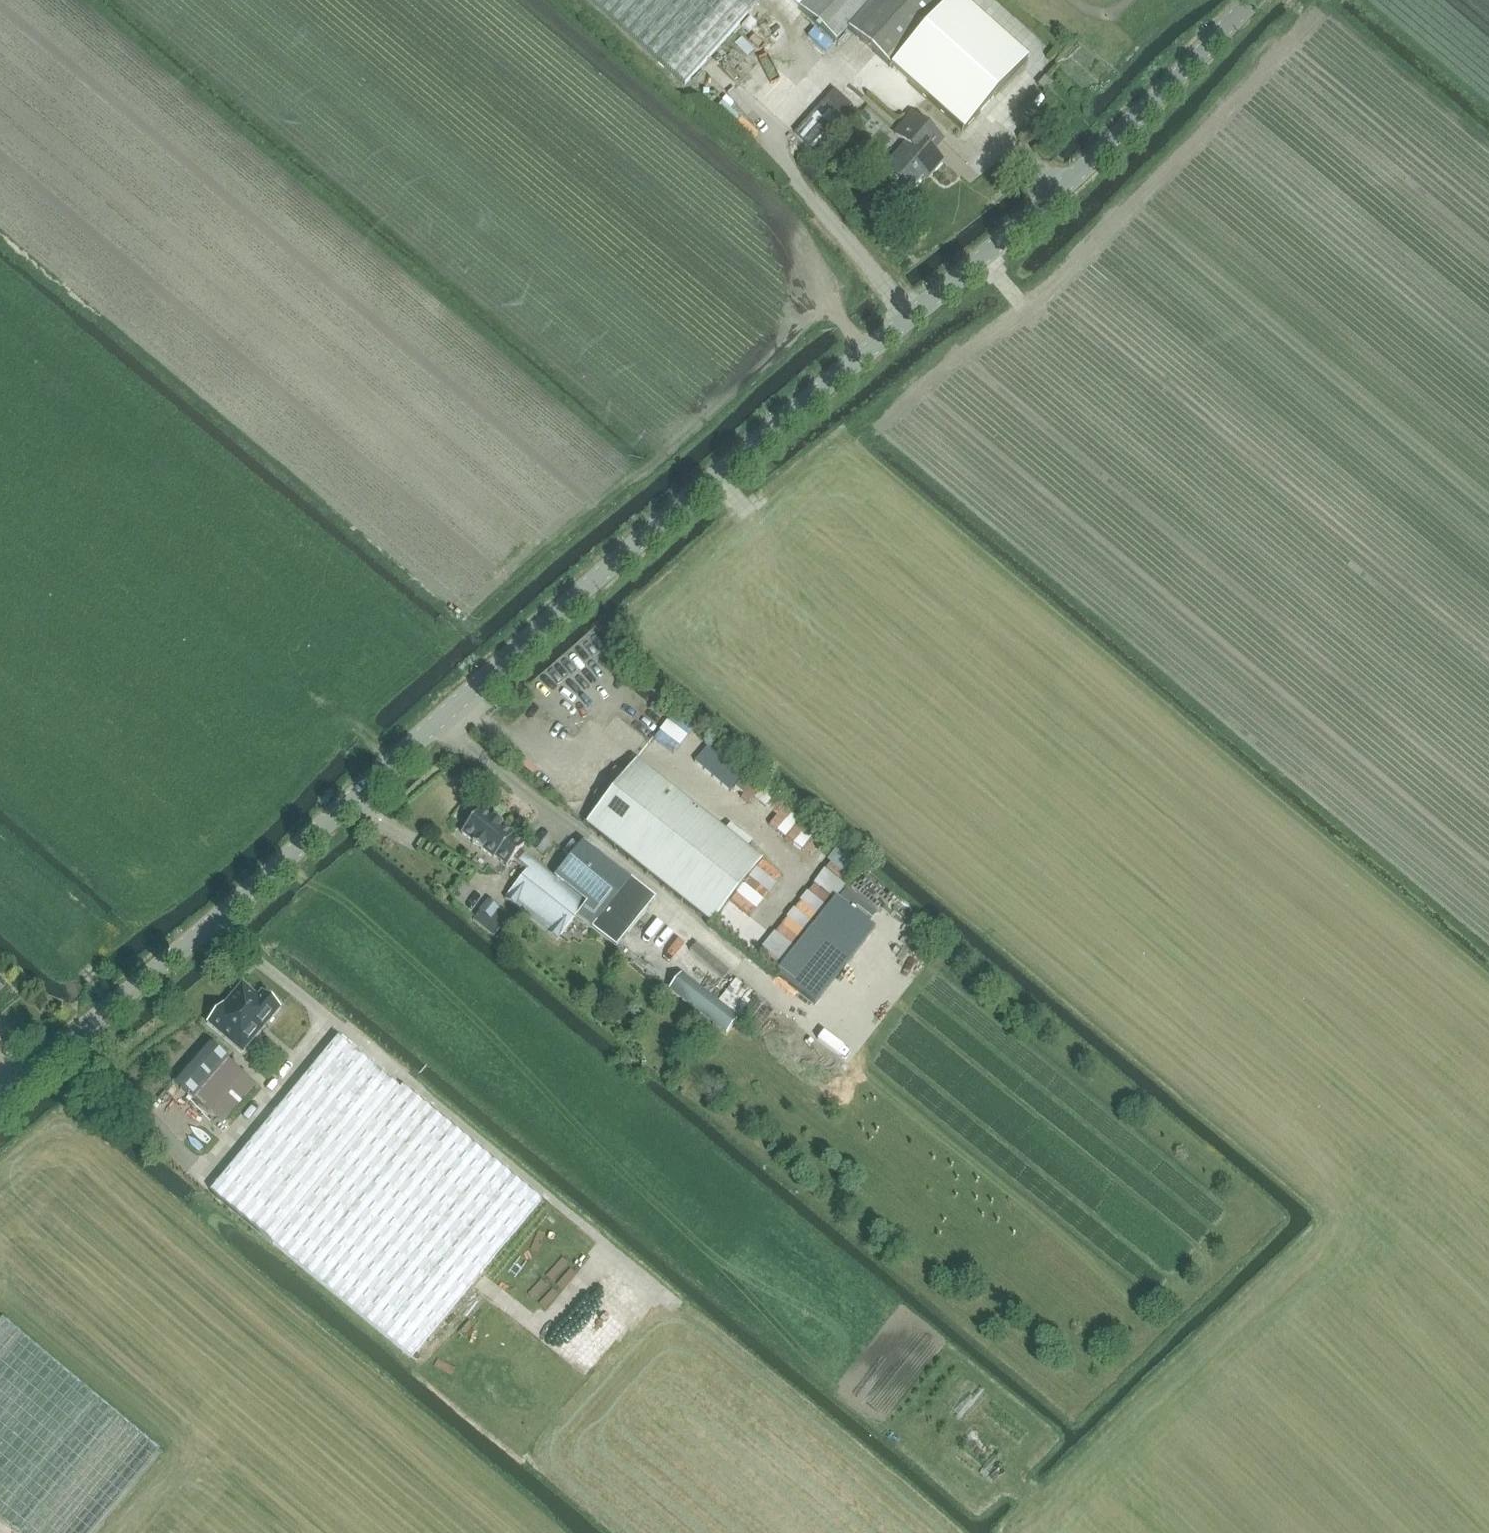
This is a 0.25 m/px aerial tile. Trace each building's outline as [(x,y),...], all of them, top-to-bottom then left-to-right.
[(684,85),(760,0),(589,0),(684,85)] [(1022,64),(951,0),(948,0),(808,0),(800,10),(835,43),(847,29),(888,66),(884,72),(920,104),(957,137),(1022,64)] [(1032,54),(1050,34),(1015,0),(988,0),(982,6),(1032,54)] [(1051,84),(1044,78),(1037,85),(1045,92),(1051,84)] [(1033,91),(1019,108),(1026,114),(1040,97),(1033,91)] [(928,170),(931,173),(942,161),(932,152),(942,141),(912,115),(895,134),(906,145),(885,169),(909,191),(928,170)] [(665,731),(657,748),(667,753),(675,736),(665,731)] [(590,824),(695,909),(713,924),(758,866),(633,767),(590,824)] [(743,767),(733,782),(744,789),(754,774),(743,767)] [(765,780),(751,798),(762,806),(776,789),(765,780)] [(576,915),(603,936),(617,947),(654,900),(582,844),(553,879),(520,851),(524,846),(513,836),(513,835),(481,809),(461,833),(494,860),(495,859),(507,868),(514,859),(529,871),(510,895),(560,935),(576,915)] [(781,911),(800,889),(768,860),(758,873),(761,875),(752,885),(781,911)] [(846,888),(787,962),(819,987),(869,924),(865,921),(874,910),(846,888)] [(495,936),(510,917),(489,900),(480,911),(481,911),(474,920),(495,936)] [(765,953),(772,941),(750,927),(742,938),(765,953)] [(696,944),(690,951),(723,979),(729,972),(696,944)] [(681,974),(668,989),(726,1034),(738,1019),(718,1004),(681,974)] [(736,980),(718,1002),(734,1015),(752,992),(736,980)] [(243,985),(229,1001),(263,1029),(281,1008),(262,993),(258,998),(243,985)] [(223,1005),(207,1023),(242,1053),(264,1030),(263,1029),(229,1001),(224,1007),(223,1005)] [(539,1204),(341,1039),(213,1192),(411,1358),(539,1204)] [(207,1042),(173,1081),(210,1112),(243,1073),(207,1042)] [(3,1319),(0,1322),(0,1517),(19,1532),(90,1532),(160,1450),(3,1319)]
